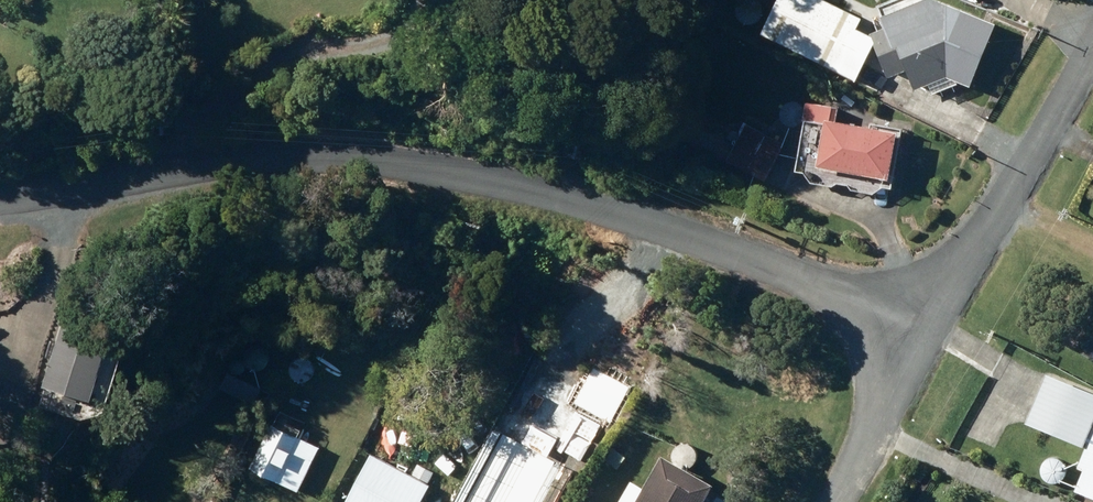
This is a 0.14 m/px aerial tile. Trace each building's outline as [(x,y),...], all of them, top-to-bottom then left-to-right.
[(979,24),(948,7),(925,3),(884,16),(889,31),(872,36),(865,33),(869,25),(820,0),(763,0),(755,16),(787,33),(792,26),(816,38),(806,57),(879,95),(887,80),(909,74),(914,90),(948,79),(954,82),(959,72),(955,70),(979,24)] [(803,123),(828,127),(820,170),(891,183),(900,137),(836,124),(839,109),(807,103),(803,123)] [(746,127),(730,162),(768,180),(784,146),(746,127)] [(48,360),(53,361),(44,391),(93,405),(115,333),(79,322),(87,296),(69,290),(48,360)] [(1027,426),(1085,450),(1076,471),(1083,473),(1075,494),(1092,501),(1092,395),(1048,376),(1027,426)] [(272,427),(251,471),(299,494),(320,450),(272,427)] [(614,449),(606,462),(619,470),(627,458),(614,449)] [(431,488),(371,456),(346,501),(423,501),(431,488)] [(716,491),(665,461),(641,501),(709,501),(716,491)]
